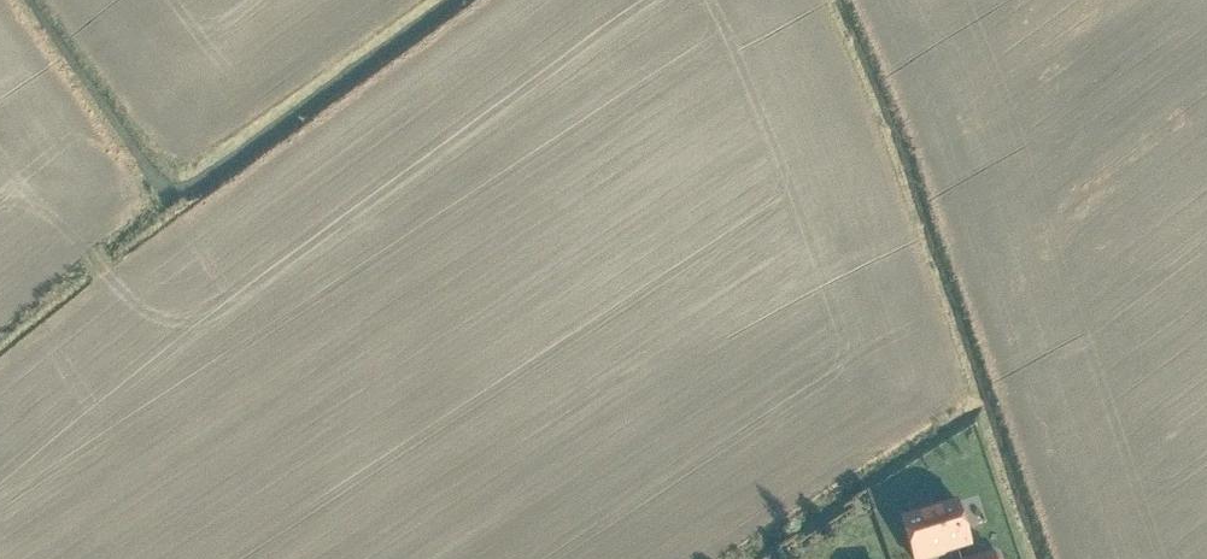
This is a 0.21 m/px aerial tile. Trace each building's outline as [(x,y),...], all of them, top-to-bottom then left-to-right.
[(898,520),(910,558),(953,558),(974,553),(959,502),(898,520)]
